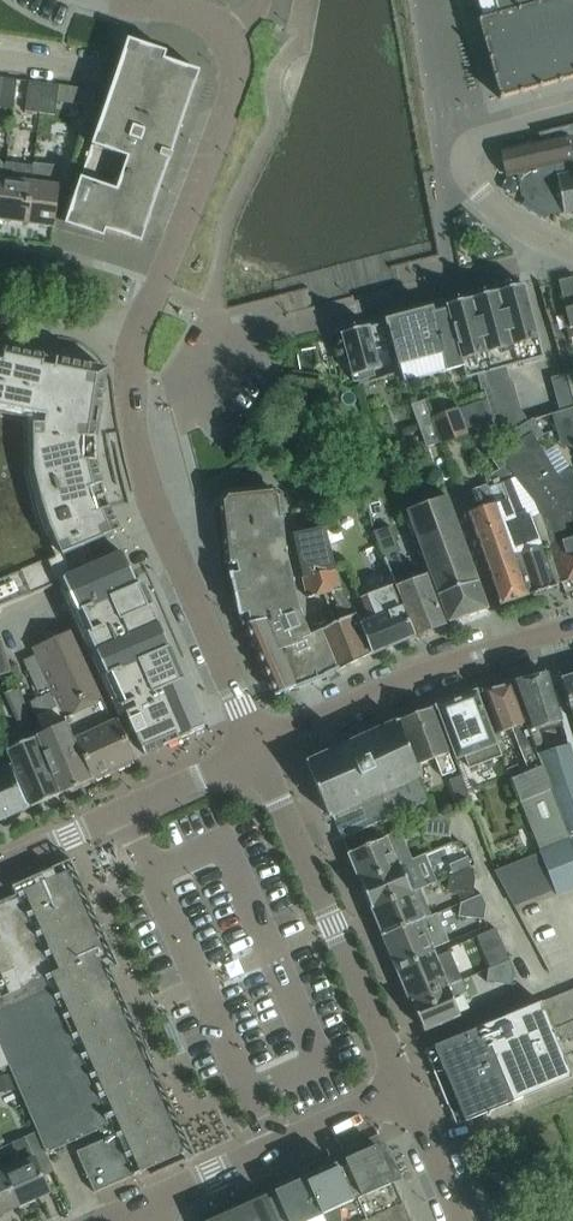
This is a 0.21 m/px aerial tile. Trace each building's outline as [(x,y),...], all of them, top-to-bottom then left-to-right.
[(497,14),(497,15),(481,19),(480,19),(477,20),(478,23),(479,22),(483,39),(484,42),(488,58),(489,61),(489,60),(494,76),(493,76),(494,79),(499,95),(499,98),(502,98),(502,97),(519,93),(522,92),(538,87),(538,88),(541,87),(541,86),(558,82),(561,81),(572,77),(572,0),(493,0),(497,14)] [(141,243),(180,127),(199,71),(164,59),(166,52),(127,39),(64,224),(103,237),(105,231),(141,243)] [(39,113),(43,83),(28,81),(24,111),(39,113)] [(83,88),(43,83),(39,113),(54,115),(56,100),(81,103),(83,88)] [(517,172),(544,167),(572,160),(572,124),(538,133),(539,139),(499,149),(505,175),(517,172)] [(544,167),(546,177),(556,175),(563,212),(563,213),(572,211),(572,160),(544,167)] [(33,162),(32,170),(31,182),(25,223),(53,226),(58,185),(61,186),(63,166),(33,162)] [(31,182),(32,170),(5,166),(5,168),(0,204),(0,219),(25,223),(31,182)] [(563,212),(556,175),(546,177),(544,167),(517,172),(522,196),(551,214),(563,212)] [(569,327),(568,327),(570,336),(572,335),(572,275),(558,279),(565,307),(564,307),(569,327)] [(524,286),(523,284),(446,305),(466,378),(477,375),(506,367),(543,357),(523,286),(524,286)] [(466,378),(446,305),(445,305),(445,307),(446,307),(446,309),(432,312),(431,309),(387,321),(398,366),(404,382),(462,366),(465,378),(466,378)] [(369,327),(369,326),(339,334),(340,336),(340,335),(353,382),(353,381),(358,381),(368,378),(366,371),(380,368),(375,350),(388,346),(381,324),(369,327)] [(95,461),(95,439),(106,369),(55,359),(44,357),(5,349),(0,348),(0,608),(56,583),(56,585),(57,584),(63,582),(70,597),(62,600),(75,627),(107,697),(113,710),(122,707),(143,753),(203,728),(141,583),(136,584),(122,552),(94,565),(85,545),(118,531),(108,508),(104,495),(97,497),(94,489),(101,487),(100,485),(101,485),(95,461)] [(509,381),(506,367),(477,375),(481,389),(512,381),(512,380),(509,381)] [(516,395),(512,381),(481,389),(483,389),(487,403),(516,395)] [(520,409),(516,395),(487,403),(491,417),(520,409)] [(434,417),(428,399),(427,398),(411,404),(426,448),(441,442),(442,442),(466,433),(457,408),(434,417)] [(551,414),(561,448),(572,444),(572,407),(551,414)] [(505,435),(528,421),(520,409),(491,417),(497,438),(505,436),(505,435)] [(572,467),(558,476),(535,439),(543,434),(533,418),(528,421),(505,435),(505,436),(511,445),(497,454),(516,477),(536,504),(535,504),(542,522),(561,582),(572,578),(572,469),(572,467)] [(516,477),(497,454),(494,450),(488,455),(498,468),(484,474),(487,484),(488,483),(489,488),(516,477)] [(497,511),(489,488),(488,483),(487,484),(461,493),(467,511),(467,512),(500,603),(525,595),(496,511),(497,511)] [(275,521),(283,521),(283,520),(282,520),(279,494),(271,488),(226,493),(220,500),(221,515),(230,514),(231,524),(222,525),(223,527),(231,526),(232,537),(224,538),(226,561),(227,564),(235,562),(238,572),(229,574),(242,625),(246,624),(275,693),(274,693),(274,695),(292,687),(293,688),(325,675),(325,674),(336,669),(320,628),(318,629),(316,625),(303,621),(298,624),(293,613),(279,551),(275,521)] [(448,621),(487,607),(445,495),(406,509),(448,621)] [(510,506),(497,511),(496,511),(525,595),(556,584),(535,525),(530,512),(514,517),(510,506)] [(373,531),(393,584),(413,635),(416,634),(414,631),(423,627),(424,630),(444,623),(436,600),(426,573),(408,580),(397,552),(400,551),(390,526),(373,531)] [(302,577),(321,572),(333,568),(325,527),(293,533),(302,577)] [(333,568),(321,572),(326,592),(338,589),(333,568)] [(306,597),(326,592),(321,572),(302,577),(306,597)] [(413,635),(393,584),(360,597),(369,620),(359,624),(370,653),(413,635)] [(370,653),(359,624),(355,613),(319,628),(320,628),(336,669),(370,653)] [(117,719),(114,720),(104,698),(107,697),(75,627),(31,647),(34,654),(35,654),(92,778),(135,758),(117,719)] [(10,671),(1,639),(0,639),(0,674),(10,671)] [(92,778),(35,654),(34,654),(22,660),(39,697),(29,701),(42,732),(35,735),(54,785),(61,782),(64,790),(92,778)] [(559,677),(572,722),(572,673),(559,677)] [(547,674),(511,682),(530,730),(561,720),(547,674)] [(530,730),(511,682),(481,689),(482,691),(498,732),(510,727),(528,772),(542,767),(538,754),(530,730)] [(500,755),(475,690),(435,705),(455,759),(466,755),(470,766),(500,755)] [(396,720),(418,777),(420,775),(416,765),(433,759),(440,776),(454,770),(430,707),(396,720)] [(417,777),(418,777),(396,720),(394,720),(393,717),(391,718),(392,721),(378,728),(376,724),(374,726),(375,729),(361,735),(359,732),(357,733),(358,736),(344,743),(342,740),(340,741),(341,744),(327,751),(325,748),(323,749),(324,752),(310,758),(309,755),(306,756),(308,760),(306,760),(313,778),(329,815),(331,814),(333,819),(339,820),(341,825),(343,828),(342,828),(340,833),(341,835),(342,838),(428,800),(417,777)] [(54,785),(35,735),(32,729),(21,734),(24,740),(8,747),(13,762),(21,784),(31,806),(60,793),(59,791),(57,792),(54,785)] [(542,767),(569,835),(572,833),(572,758),(569,744),(538,754),(542,767)] [(28,807),(9,764),(0,768),(0,819),(28,807)] [(542,767),(528,772),(511,778),(538,847),(569,835),(542,767)] [(425,820),(423,834),(449,837),(451,821),(446,811),(425,820)] [(554,886),(557,895),(572,889),(572,833),(569,835),(538,847),(540,852),(554,886)] [(347,852),(359,880),(395,866),(383,837),(347,852)] [(554,886),(540,852),(494,871),(511,903),(554,886)] [(467,857),(450,864),(454,873),(462,870),(470,867),(471,866),(467,857)] [(8,1065),(36,1130),(35,1131),(45,1153),(98,1129),(100,1132),(112,1127),(115,1133),(75,1151),(93,1192),(183,1152),(186,1159),(194,1155),(194,1154),(182,1127),(181,1127),(154,1066),(153,1066),(146,1050),(147,1050),(110,969),(118,965),(70,858),(50,867),(50,868),(48,869),(11,886),(14,894),(0,900),(0,1068),(8,1065)] [(410,891),(399,864),(395,866),(359,880),(370,907),(410,891)] [(447,876),(446,890),(473,892),(475,877),(470,867),(462,870),(454,873),(447,876)] [(420,887),(410,891),(370,907),(382,935),(432,915),(420,887)] [(460,903),(458,917),(484,919),(486,904),(481,894),(460,903)] [(432,915),(382,935),(398,972),(416,964),(413,957),(431,949),(449,941),(436,913),(432,915)] [(502,944),(483,952),(489,967),(502,962),(509,959),(502,944)] [(416,964),(398,972),(410,1000),(453,982),(461,978),(449,950),(434,957),(431,949),(413,957),(416,964)] [(487,968),(486,982),(512,985),(514,970),(509,959),(502,962),(489,967),(487,968)] [(453,982),(410,1000),(423,1029),(459,1014),(452,996),(466,990),(461,978),(453,982)] [(567,990),(554,996),(565,1023),(572,1019),(572,1005),(567,990)] [(565,1023),(554,996),(540,1001),(552,1028),(565,1023)] [(572,1077),(556,1039),(552,1028),(540,1001),(425,1049),(456,1124),(572,1077)] [(0,1076),(0,1093),(14,1090),(11,1074),(0,1076)] [(53,1170),(45,1153),(35,1131),(10,1142),(20,1162),(1,1170),(17,1206),(18,1206),(17,1203),(31,1196),(32,1199),(49,1192),(41,1176),(53,1170)] [(376,1145),(344,1159),(346,1164),(337,1167),(335,1163),(274,1190),(276,1195),(267,1199),(265,1195),(206,1220),(410,1220),(376,1145)] [(1,1170),(0,1167),(0,1210),(1,1210),(2,1213),(17,1206),(1,1170)]
